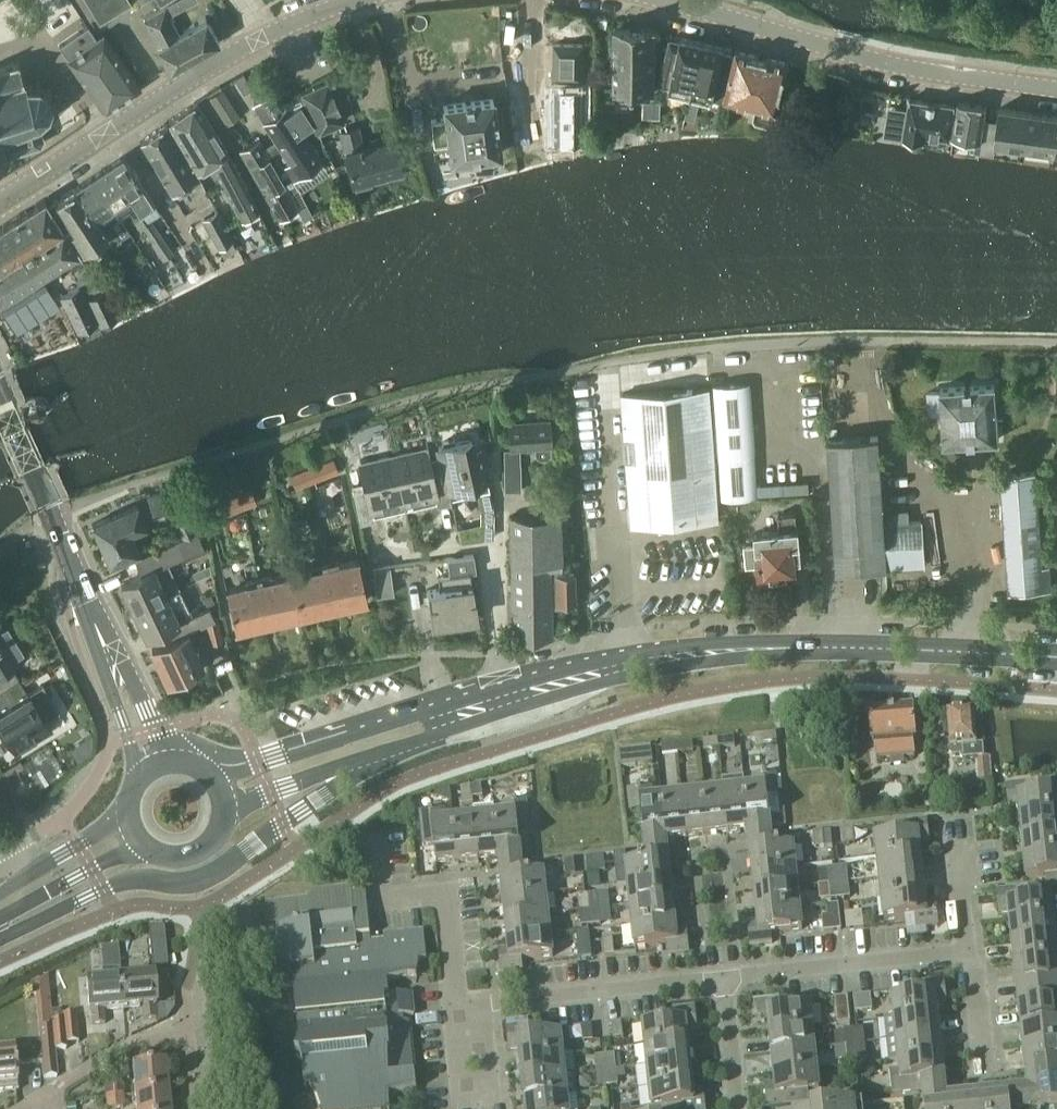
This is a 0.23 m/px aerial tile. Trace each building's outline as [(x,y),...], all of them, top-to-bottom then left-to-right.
[(91,17),(98,12),(99,15),(124,0),(81,0),(91,17)] [(145,17),(158,44),(157,45),(166,60),(170,68),(219,39),(206,16),(178,32),(168,13),(193,0),(173,0),(164,5),(164,6),(157,10),(158,10),(145,17)] [(88,24),(88,25),(87,25),(60,44),(60,45),(68,57),(98,100),(103,108),(104,109),(105,111),(141,86),(141,85),(140,85),(103,32),(99,36),(97,37),(88,24)] [(654,76),(655,31),(655,28),(615,28),(615,76),(615,91),(654,92),(654,76)] [(660,77),(659,86),(691,94),(702,45),(703,43),(680,37),(678,44),(668,42),(660,77)] [(702,45),(691,94),(723,101),(724,99),(732,57),(723,55),(725,48),(703,43),(702,45)] [(583,79),(583,44),(555,44),(555,79),(583,79)] [(732,57),(724,99),(755,106),(753,115),(756,118),(768,122),(773,119),(788,63),(734,50),(732,57)] [(39,114),(45,111),(50,113),(51,111),(46,108),(45,108),(49,101),(54,101),(54,98),(49,98),(46,89),(49,87),(48,85),(44,87),(37,81),(37,77),(35,77),(35,81),(25,81),(24,76),(19,59),(0,64),(0,151),(32,141),(36,139),(41,132),(38,120),(40,119),(39,114)] [(326,78),(301,88),(303,94),(304,97),(314,121),(317,129),(342,119),(336,103),(338,102),(332,86),(330,87),(326,78)] [(222,87),(208,96),(223,120),(225,123),(239,114),(222,87)] [(854,87),(853,98),(858,99),(864,95),(865,89),(854,87)] [(556,88),(555,142),(582,142),(583,88),(556,88)] [(207,93),(197,100),(217,135),(228,128),(225,123),(223,120),(208,96),(207,93)] [(267,93),(254,101),(277,136),(270,141),(293,177),(315,163),(319,160),(301,130),(314,121),(304,97),(286,107),(285,105),(278,109),(267,93)] [(445,115),(432,117),(434,140),(448,138),(450,155),(499,149),(492,98),(492,97),(443,103),(445,115)] [(909,108),(889,105),(885,133),(905,136),(947,142),(948,133),(949,133),(953,104),(910,97),(909,108)] [(166,121),(195,169),(211,161),(241,216),(257,207),(217,135),(197,100),(166,121)] [(651,101),(650,116),(661,117),(662,101),(651,101)] [(959,101),(954,135),(973,137),(971,149),(980,150),(985,118),(987,105),(959,101)] [(985,118),(980,150),(993,152),(994,140),(1024,145),(1029,110),(999,106),(997,120),(985,118)] [(1024,145),(1056,149),(1056,142),(1056,114),(1029,110),(1024,145)] [(210,198),(195,169),(166,121),(140,139),(172,190),(186,182),(198,205),(210,198)] [(343,135),(339,136),(341,145),(345,144),(354,184),(370,181),(368,172),(398,165),(392,138),(378,142),(377,137),(369,139),(370,143),(362,145),(357,126),(342,130),(343,135)] [(257,134),(238,145),(247,159),(279,216),(287,211),(297,205),(290,193),(300,187),(293,177),(270,141),(264,145),(257,134)] [(122,152),(109,161),(139,209),(140,208),(148,220),(152,217),(160,212),(153,200),(122,152)] [(109,161),(92,172),(119,215),(120,215),(129,209),(132,213),(139,209),(109,161)] [(92,172),(75,183),(107,233),(107,234),(113,243),(120,239),(119,237),(129,230),(120,215),(119,215),(92,172)] [(75,183),(47,201),(67,232),(72,228),(84,248),(107,234),(107,233),(75,183)] [(0,224),(0,296),(77,247),(67,232),(47,201),(44,196),(0,224)] [(139,209),(132,213),(142,228),(144,227),(165,258),(169,255),(175,251),(152,217),(148,220),(140,208),(139,209)] [(203,215),(219,244),(232,237),(217,208),(203,215)] [(74,271),(80,285),(82,287),(96,281),(88,264),(74,271)] [(0,306),(0,308),(16,333),(61,304),(44,279),(0,306)] [(101,292),(96,281),(82,287),(97,320),(100,319),(102,323),(118,315),(106,290),(101,292)] [(82,287),(80,285),(62,293),(78,329),(97,320),(82,287)] [(929,389),(930,411),(942,410),(945,441),(999,438),(996,384),(929,389)] [(622,394),(622,404),(625,438),(631,524),(720,518),(710,387),(622,394)] [(31,399),(29,405),(31,411),(37,413),(43,411),(46,405),(43,399),(37,397),(31,399)] [(510,448),(504,448),(505,489),(522,489),(521,462),(518,462),(518,448),(535,446),(535,454),(540,458),(548,457),(552,452),(549,419),(508,423),(510,448)] [(879,435),(830,437),(838,571),(888,568),(888,567),(924,564),(922,520),(884,522),(879,435)] [(438,446),(441,461),(442,460),(449,492),(450,492),(475,486),(480,510),(494,507),(483,452),(475,453),(471,439),(438,446)] [(427,448),(394,456),(404,503),(436,495),(438,506),(452,502),(450,492),(449,492),(442,460),(441,461),(430,463),(427,448)] [(755,452),(721,454),(723,497),(758,495),(755,452)] [(813,455),(760,458),(762,495),(808,492),(807,480),(814,480),(813,455)] [(404,503),(394,456),(361,463),(367,488),(354,491),(361,523),(375,519),(372,510),(404,503)] [(334,457),(312,465),(317,478),(338,470),(334,457)] [(317,478),(312,465),(291,473),(295,486),(317,478)] [(1036,471),(1002,474),(1009,589),(1051,586),(1046,502),(1038,503),(1036,471)] [(153,508),(167,504),(184,499),(179,484),(149,493),(153,508)] [(252,489),(230,497),(235,509),(256,502),(252,489)] [(235,509),(230,497),(209,504),(214,517),(235,509)] [(92,523),(99,539),(119,530),(121,534),(130,530),(131,531),(147,524),(138,503),(128,507),(92,523)] [(173,515),(178,526),(190,521),(185,510),(173,515)] [(746,544),(747,562),(760,562),(761,574),(783,572),(783,571),(795,569),(794,556),(800,555),(795,511),(778,513),(780,529),(757,531),(758,543),(746,544)] [(510,514),(512,637),(553,636),(551,574),(556,574),(556,603),(575,602),(575,572),(561,572),(560,513),(510,514)] [(178,526),(183,537),(195,531),(190,521),(178,526)] [(119,530),(99,539),(109,563),(139,550),(131,531),(130,530),(121,534),(119,530)] [(120,582),(132,608),(166,592),(161,581),(174,574),(168,561),(184,554),(186,558),(206,548),(197,530),(195,531),(183,537),(180,539),(135,560),(141,572),(120,582)] [(439,587),(426,589),(429,605),(431,605),(433,622),(476,615),(470,570),(476,569),(474,553),(447,557),(449,573),(437,575),(439,587)] [(324,566),(292,573),(300,613),(333,606),(366,598),(358,558),(324,566)] [(210,563),(193,571),(196,577),(196,578),(211,570),(210,563)] [(372,567),(376,595),(393,592),(389,565),(372,567)] [(292,573),(259,580),(226,587),(234,627),(268,620),(300,613),(292,573)] [(186,630),(206,621),(214,617),(208,603),(191,611),(180,587),(166,593),(166,592),(132,608),(145,634),(165,624),(171,637),(186,630)] [(19,677),(10,662),(29,651),(6,613),(0,617),(0,689),(19,677)] [(216,618),(206,621),(210,640),(221,638),(216,618)] [(186,630),(171,637),(151,647),(167,680),(202,663),(186,630)] [(0,689),(0,724),(16,750),(52,727),(47,718),(60,710),(43,682),(28,691),(19,677),(0,689)] [(911,738),(914,738),(911,705),(869,709),(872,742),(874,742),(875,760),(913,757),(911,738)] [(949,714),(952,757),(963,756),(963,760),(976,758),(978,783),(990,782),(988,758),(983,758),(982,746),(976,746),(974,711),(966,712),(961,707),(952,708),(949,714)] [(775,732),(770,733),(754,734),(755,743),(771,742),(776,741),(775,732)] [(733,737),(717,738),(718,747),(734,746),(733,737)] [(718,747),(717,738),(702,740),(703,749),(718,747)] [(691,741),(676,743),(677,752),(692,751),(691,741)] [(677,752),(676,743),(660,744),(661,754),(677,752)] [(650,746),(619,750),(618,750),(620,767),(652,764),(650,746)] [(753,786),(744,787),(749,830),(748,830),(749,839),(770,837),(769,827),(785,825),(782,797),(777,798),(774,773),(752,775),(753,786)] [(722,778),(723,789),(728,832),(748,830),(749,830),(744,787),(743,776),(722,778)] [(1019,816),(1056,812),(1056,780),(1006,786),(1008,807),(1018,806),(1019,816)] [(479,783),(470,786),(471,803),(481,802),(479,783)] [(471,803),(470,786),(460,789),(461,804),(471,803)] [(639,810),(644,851),(666,848),(665,839),(661,796),(651,797),(650,786),(627,789),(630,811),(639,810)] [(723,789),(702,791),(707,834),(728,832),(723,789)] [(702,791),(681,793),(686,836),(707,834),(702,791)] [(681,793),(661,796),(665,839),(686,836),(681,793)] [(497,858),(498,867),(521,864),(518,836),(528,835),(525,800),(503,803),(504,813),(493,814),(497,858)] [(478,860),(497,858),(493,814),(492,806),(472,808),(473,817),(478,860)] [(435,865),(457,862),(452,819),(443,820),(442,810),(419,812),(423,846),(433,845),(435,865)] [(1022,837),(1056,833),(1056,812),(1019,816),(1022,837)] [(457,862),(478,860),(473,817),(452,819),(457,862)] [(874,836),(876,858),(919,853),(919,844),(929,842),(927,820),(905,823),(906,833),(874,836)] [(842,829),(844,845),(853,844),(851,828),(842,829)] [(830,831),(821,832),(812,832),(814,848),(823,847),(832,847),(830,831)] [(1024,857),(1056,854),(1056,833),(1022,837),(1024,857)] [(771,847),(770,837),(749,839),(752,872),(795,867),(793,845),(771,847)] [(667,859),(666,848),(644,851),(645,861),(625,863),(624,854),(613,855),(616,886),(627,885),(627,886),(670,881),(667,859)] [(876,858),(878,879),(922,874),(919,853),(876,858)] [(1024,857),(1027,879),(1036,878),(1045,877),(1047,888),(1056,886),(1056,854),(1024,857)] [(603,856),(593,857),(585,858),(586,873),(595,872),(604,871),(603,856)] [(562,861),(565,876),(574,875),(572,859),(562,861)] [(500,877),(502,900),(546,895),(543,872),(522,875),(521,864),(498,867),(500,877)] [(798,888),(795,867),(752,872),(754,892),(798,888)] [(847,869),(837,870),(838,883),(848,882),(847,869)] [(828,871),(829,884),(838,883),(837,870),(828,871)] [(878,879),(881,900),(924,895),(922,874),(878,879)] [(627,886),(629,906),(672,901),(670,881),(627,886)] [(848,882),(838,883),(840,896),(849,895),(848,882)] [(838,883),(829,884),(830,897),(840,896),(838,883)] [(800,909),(798,888),(754,892),(757,914),(800,909)] [(1010,922),(1056,917),(1056,895),(1050,896),(1030,898),(1029,888),(1018,889),(996,892),(998,913),(1009,912),(1010,922)] [(278,936),(279,945),(369,937),(365,892),(351,894),(350,892),(349,891),(348,890),(346,889),(343,889),(313,892),(308,900),(274,903),(272,904),(270,905),(269,906),(268,907),(267,909),(266,911),(268,932),(278,936)] [(502,900),(504,920),(548,915),(546,895),(502,900)] [(924,895),(881,900),(883,921),(915,918),(916,928),(938,926),(936,904),(925,905),(924,895)] [(597,896),(588,897),(589,910),(599,909),(597,896)] [(578,898),(580,911),(589,910),(588,897),(578,898)] [(629,906),(631,927),(674,922),(672,901),(629,906)] [(822,917),(824,932),(841,931),(839,915),(838,905),(826,907),(827,916),(822,917)] [(599,909),(589,910),(591,923),(600,922),(599,909)] [(802,930),(800,909),(757,914),(758,923),(747,924),(750,946),(771,944),(770,933),(802,930)] [(589,910),(580,911),(581,924),(591,923),(589,910)] [(863,928),(861,912),(845,914),(846,930),(863,928)] [(504,920),(507,941),(550,936),(548,915),(504,920)] [(1012,943),(1056,938),(1056,917),(1010,922),(1012,943)] [(674,922),(631,927),(633,948),(665,944),(666,956),(689,953),(686,931),(675,932),(674,922)] [(146,924),(147,930),(150,969),(166,968),(162,928),(160,923),(146,924)] [(589,932),(578,933),(579,944),(590,943),(589,932)] [(384,936),(384,942),(370,944),(369,937),(279,945),(284,957),(281,960),(282,969),(272,970),(274,988),(293,990),(304,1092),(311,1092),(318,1108),(389,1108),(387,1097),(416,1090),(408,1018),(412,1017),(410,996),(389,998),(387,997),(386,982),(406,978),(415,978),(419,962),(426,960),(423,933),(384,936)] [(550,936),(507,941),(508,950),(497,951),(499,974),(522,971),(521,960),(553,956),(550,936)] [(1014,963),(1056,959),(1056,938),(1012,943),(1014,963)] [(604,956),(614,955),(612,940),(603,941),(604,956)] [(1016,984),(1056,980),(1056,960),(1056,959),(1014,963),(1016,984)] [(152,976),(119,979),(122,1010),(140,1008),(141,1021),(154,1020),(153,1007),(154,1007),(152,976)] [(122,1010),(119,979),(85,982),(87,1013),(88,1013),(89,1026),(103,1024),(102,1012),(122,1010)] [(1018,1005),(1056,1001),(1056,980),(1016,984),(1018,1005)] [(892,997),(894,1018),(937,1013),(936,1004),(946,1003),(944,981),(921,984),(922,993),(892,997)] [(853,997),(855,1013),(872,1011),(870,995),(853,997)] [(850,1024),(847,998),(838,999),(841,1025),(850,1024)] [(768,1023),(769,1032),(811,1027),(809,1006),(779,1009),(778,999),(755,1001),(755,1003),(756,1006),(757,1013),(759,1019),(760,1023),(768,1023)] [(1021,1026),(1056,1022),(1056,1001),(1018,1005),(1021,1026)] [(641,1024),(644,1046),(687,1041),(686,1032),(697,1031),(695,1010),(672,1012),(673,1021),(641,1024)] [(885,1019),(887,1039),(939,1034),(937,1013),(894,1018),(885,1019)] [(49,1022),(49,1028),(52,1028),(54,1050),(65,1050),(64,1045),(76,1044),(73,1015),(61,1016),(62,1021),(49,1022)] [(1023,1046),(1056,1043),(1056,1022),(1021,1026),(1023,1046)] [(613,1039),(623,1038),(621,1023),(612,1024),(613,1039)] [(583,1042),(592,1041),(591,1026),(581,1027),(583,1042)] [(518,1049),(519,1059),(562,1055),(560,1033),(529,1036),(528,1027),(505,1029),(508,1051),(518,1049)] [(769,1032),(771,1052),(814,1047),(811,1027),(769,1032)] [(0,1054),(0,1093),(15,1092),(15,1084),(18,1084),(16,1067),(32,1065),(43,1064),(42,1058),(54,1057),(54,1050),(52,1028),(49,1028),(37,1029),(38,1042),(32,1043),(28,1043),(29,1051),(14,1053),(0,1054)] [(863,1029),(853,1030),(855,1043),(864,1042),(863,1029)] [(838,1045),(845,1044),(855,1043),(853,1030),(844,1031),(844,1033),(837,1034),(838,1045)] [(890,1062),(898,1061),(898,1059),(942,1054),(939,1034),(887,1039),(890,1062)] [(644,1046),(646,1067),(689,1062),(687,1041),(644,1046)] [(864,1042),(855,1043),(856,1056),(865,1055),(864,1042)] [(855,1043),(845,1044),(846,1057),(856,1056),(855,1043)] [(1025,1067),(1056,1064),(1056,1043),(1023,1046),(1025,1067)] [(771,1052),(774,1073),(816,1068),(814,1047),(771,1052)] [(922,1085),(922,1090),(946,1087),(945,1082),(945,1077),(942,1054),(898,1059),(898,1061),(899,1070),(888,1071),(891,1094),(913,1091),(912,1081),(921,1080),(922,1085)] [(519,1059),(521,1081),(564,1076),(562,1055),(519,1059)] [(614,1057),(605,1058),(606,1071),(616,1070),(614,1057)] [(595,1059),(597,1072),(606,1071),(605,1058),(595,1059)] [(646,1067),(648,1087),(691,1083),(689,1062),(646,1067)] [(131,1068),(134,1095),(167,1092),(164,1064),(131,1068)] [(1027,1087),(1027,1088),(1056,1085),(1056,1064),(1025,1067),(1027,1087)] [(874,1066),(862,1067),(863,1079),(870,1078),(874,1072),(874,1066)] [(816,1068),(774,1073),(775,1084),(764,1085),(767,1107),(809,1102),(808,1091),(818,1090),(816,1068)] [(616,1070),(606,1071),(608,1084),(617,1083),(616,1070)] [(606,1071),(597,1072),(598,1085),(608,1084),(606,1071)] [(521,1081),(523,1101),(576,1095),(574,1075),(564,1076),(521,1081)] [(648,1087),(650,1108),(662,1108),(705,1108),(703,1092),(692,1093),(691,1083),(648,1087)] [(103,1085),(104,1098),(121,1096),(120,1084),(103,1085)] [(1017,1088),(1020,1108),(1056,1108),(1056,1085),(1027,1088),(1027,1087),(1017,1088)] [(922,1090),(924,1108),(946,1108),(945,1096),(947,1096),(946,1087),(922,1090)] [(986,1091),(988,1108),(1020,1108),(1017,1088),(1013,1088),(1008,1089),(986,1091)] [(629,1107),(620,1108),(618,1091),(611,1091),(613,1108),(629,1108),(629,1107)] [(965,1094),(967,1108),(988,1108),(986,1091),(965,1094)] [(135,1108),(168,1108),(167,1092),(134,1095),(135,1108)] [(947,1096),(945,1096),(946,1108),(967,1108),(965,1094),(947,1096)] [(576,1095),(523,1101),(524,1108),(578,1108),(576,1095)] [(104,1098),(105,1108),(120,1108),(122,1108),(121,1096),(104,1098)]
